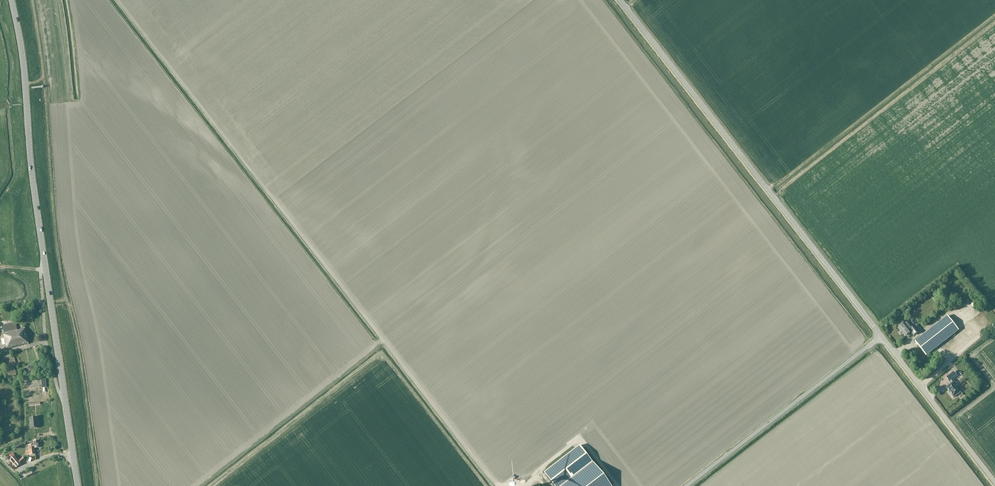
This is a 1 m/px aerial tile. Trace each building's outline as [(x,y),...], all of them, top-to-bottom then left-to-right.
[(923,328),(947,309),(944,304),(940,306),(941,307),(939,308),(941,311),(922,326),(923,328)] [(959,330),(947,316),(915,342),(926,356),(959,330)] [(914,336),(920,331),(915,325),(912,328),(906,321),(899,327),(901,330),(902,330),(907,335),(911,332),(914,336)] [(25,328),(17,330),(16,322),(2,326),(4,334),(4,335),(3,335),(4,339),(1,339),(3,346),(5,345),(6,350),(28,344),(25,328)] [(12,357),(11,355),(2,358),(8,378),(16,375),(14,367),(17,366),(14,357),(12,357)] [(946,388),(953,398),(961,392),(956,386),(958,385),(953,379),(958,376),(954,371),(946,377),(950,382),(951,383),(946,388)] [(29,418),(30,429),(38,428),(37,417),(29,418)] [(39,448),(39,441),(39,440),(33,441),(30,441),(30,445),(28,445),(29,451),(25,451),(26,456),(35,455),(35,448),(39,448)] [(553,485),(561,485),(593,462),(580,445),(544,473),(553,485)] [(22,458),(19,461),(15,456),(9,461),(16,468),(21,464),(25,461),(22,458)] [(593,462),(561,485),(610,485),(593,462)]
